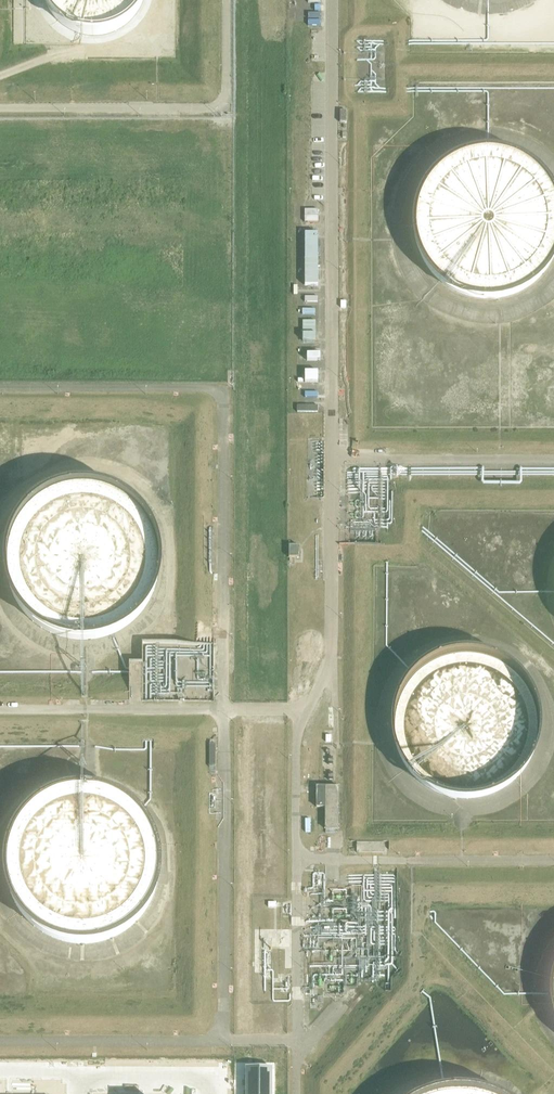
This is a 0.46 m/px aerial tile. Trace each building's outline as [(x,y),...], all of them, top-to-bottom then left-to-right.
[(147,9),(149,0),(44,0),(45,4),(54,19),(67,31),(83,38),(102,40),(120,35),(136,24),(147,9)] [(528,134),(540,135),(545,142),(551,143),(553,146),(553,145),(553,121),(550,115),(550,108),(548,104),(553,101),(553,88),(529,87),(529,93),(522,97),(530,108),(528,134)] [(509,291),(532,281),(551,265),(553,259),(553,175),(553,173),(536,156),(513,145),(489,143),(464,148),(443,161),(427,180),(419,203),(418,228),(425,251),(440,271),(461,285),(484,292),(509,291)] [(318,210),(305,210),(305,223),(318,223),(318,210)] [(304,279),(318,279),(318,232),(304,232),(304,279)] [(316,322),(303,322),(303,342),(316,342),(316,322)] [(0,425),(0,438),(11,437),(11,425),(0,425)] [(79,633),(104,631),(128,622),(147,605),(160,583),(165,559),(162,533),(152,510),(134,492),(112,480),(86,476),(59,481),(36,494),(19,514),(9,539),(8,565),(16,590),(32,612),(54,626),(79,633)] [(299,558),(299,546),(290,546),(290,557),(299,558)] [(520,782),(536,764),(546,741),(548,717),(542,693),(529,672),(510,657),(487,648),(461,647),(435,655),(414,671),(400,693),(393,718),(396,745),(408,768),(427,787),(451,798),(475,800),(499,795),(520,782)] [(59,929),(86,933),(112,929),(136,916),(153,896),(163,871),(164,844),(155,818),(146,807),(139,797),(116,783),(92,777),(67,779),(44,789),(25,805),(13,827),(8,851),(10,876),(21,899),(38,917),(59,929)] [(339,787),(316,787),(316,806),(324,806),(324,829),(327,829),(339,829),(339,787)] [(357,842),(356,853),(384,853),(384,842),(357,842)] [(508,1091),(478,1080),(446,1080),(415,1091),(412,1093),(513,1093),(508,1091)]
